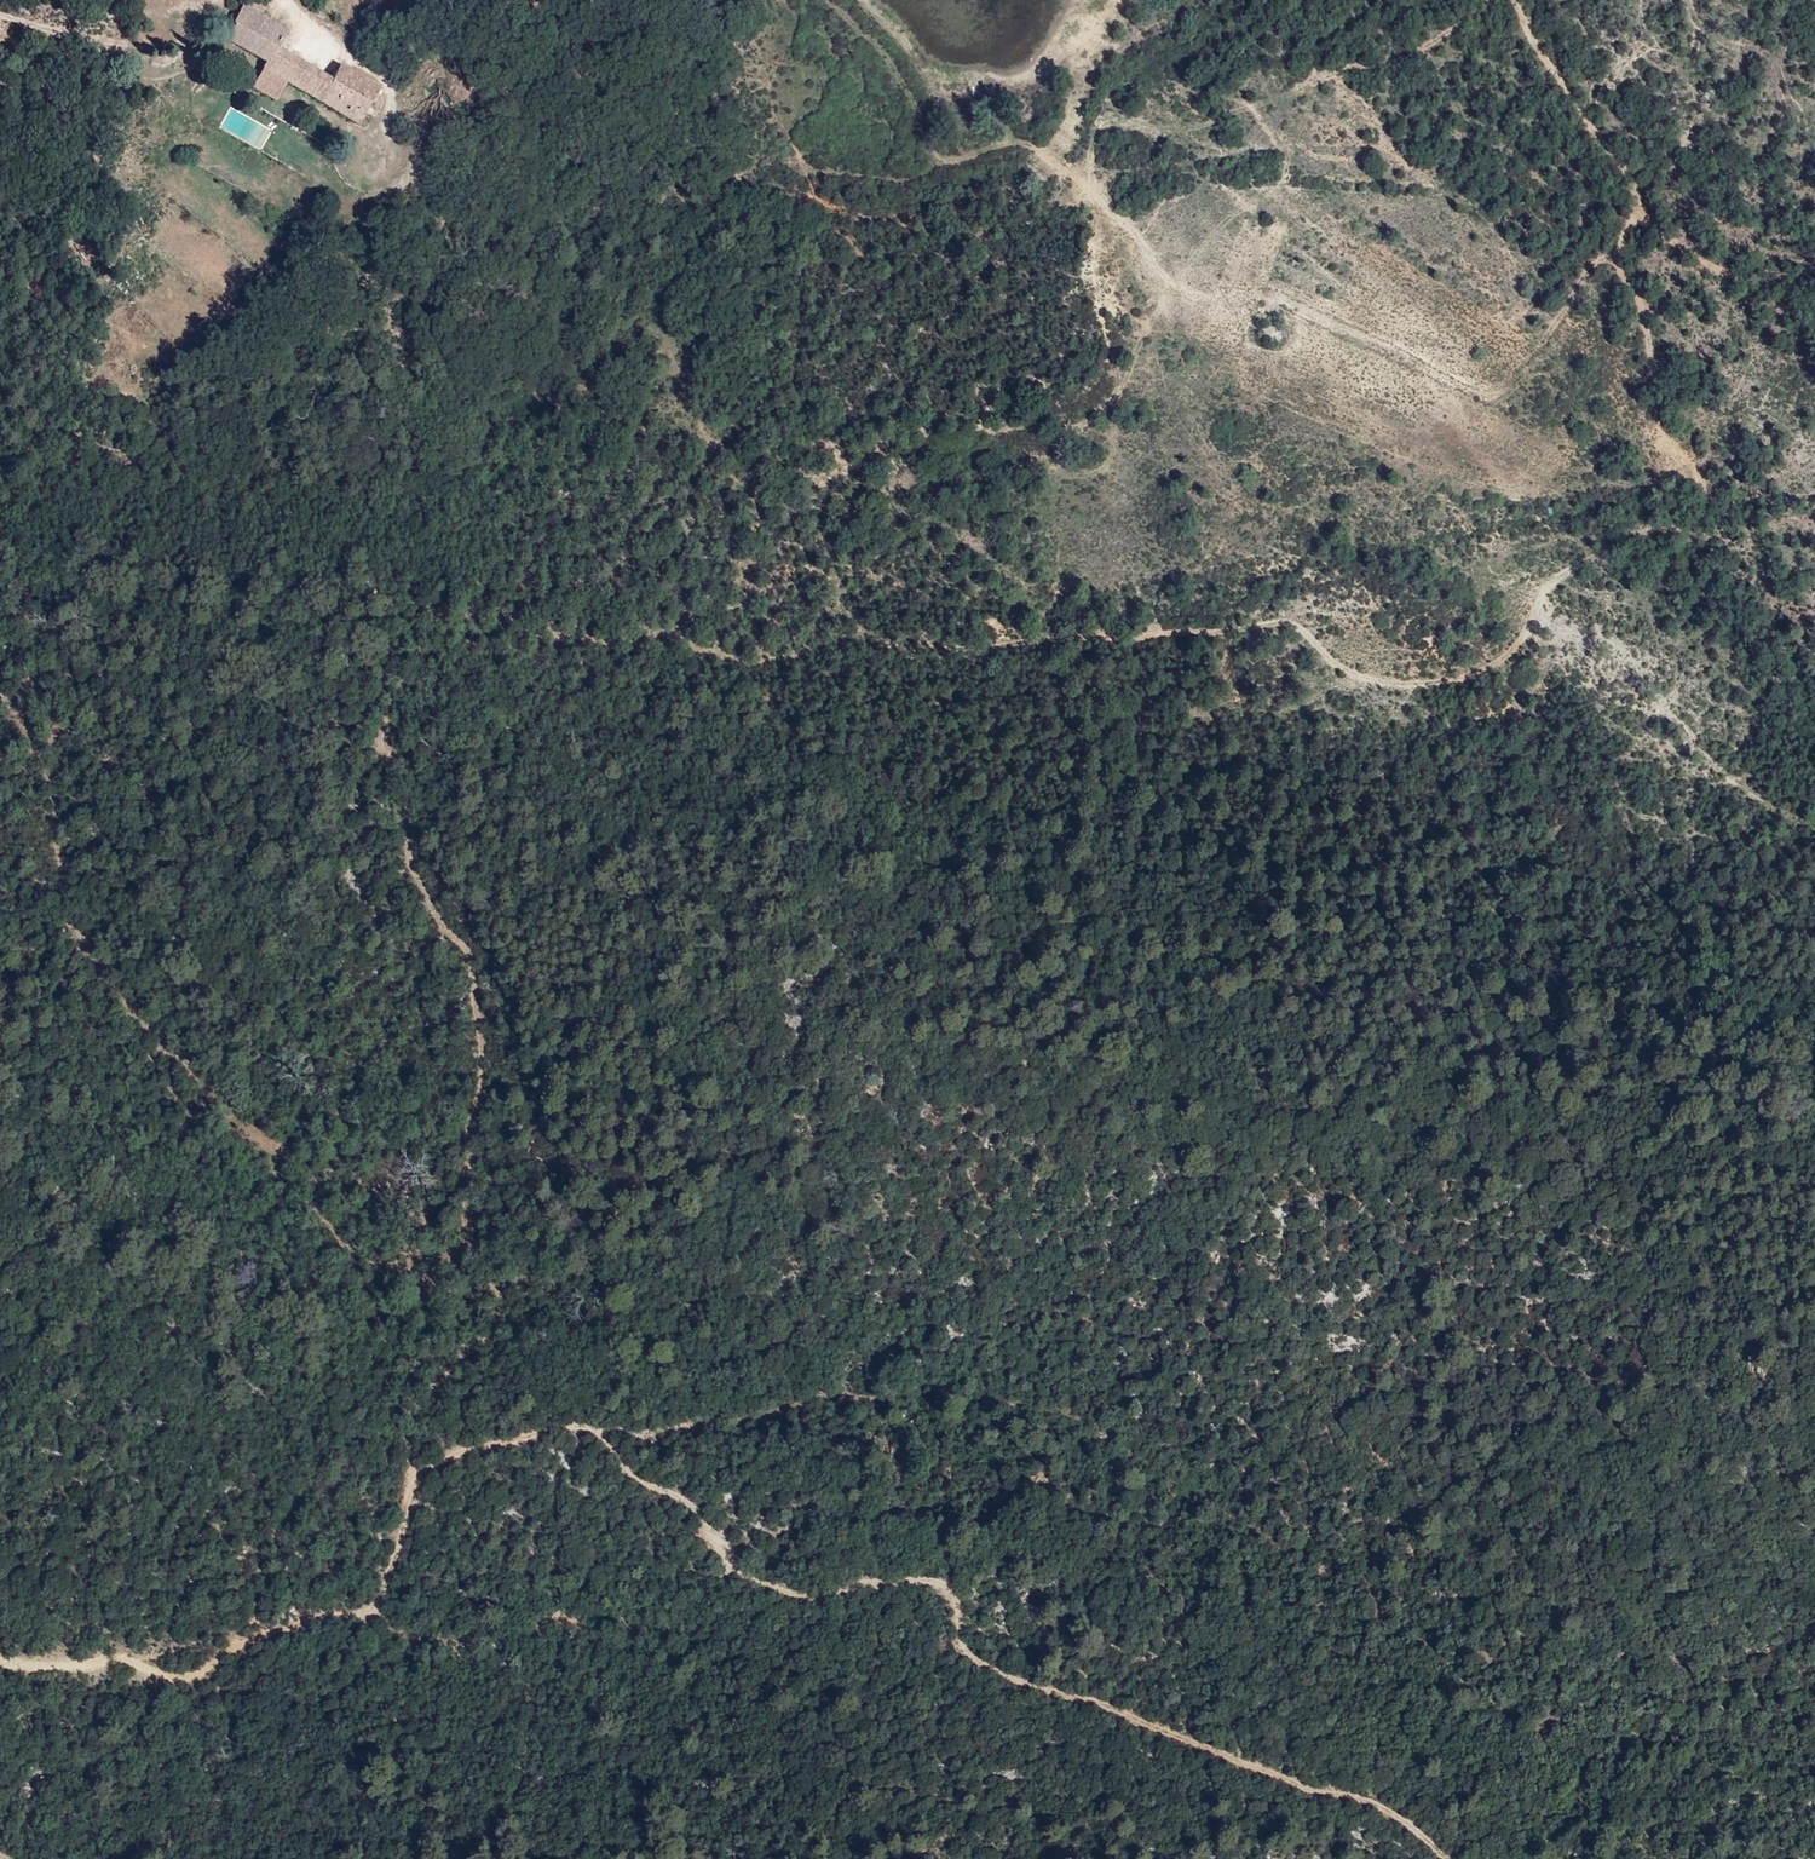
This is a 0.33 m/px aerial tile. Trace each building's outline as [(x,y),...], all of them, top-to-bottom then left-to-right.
[(289,42),(294,32),(249,8),(238,39),(277,61),(263,91),(292,105),(303,85),(371,121),(393,83),(351,58),(343,70),(289,42)]
